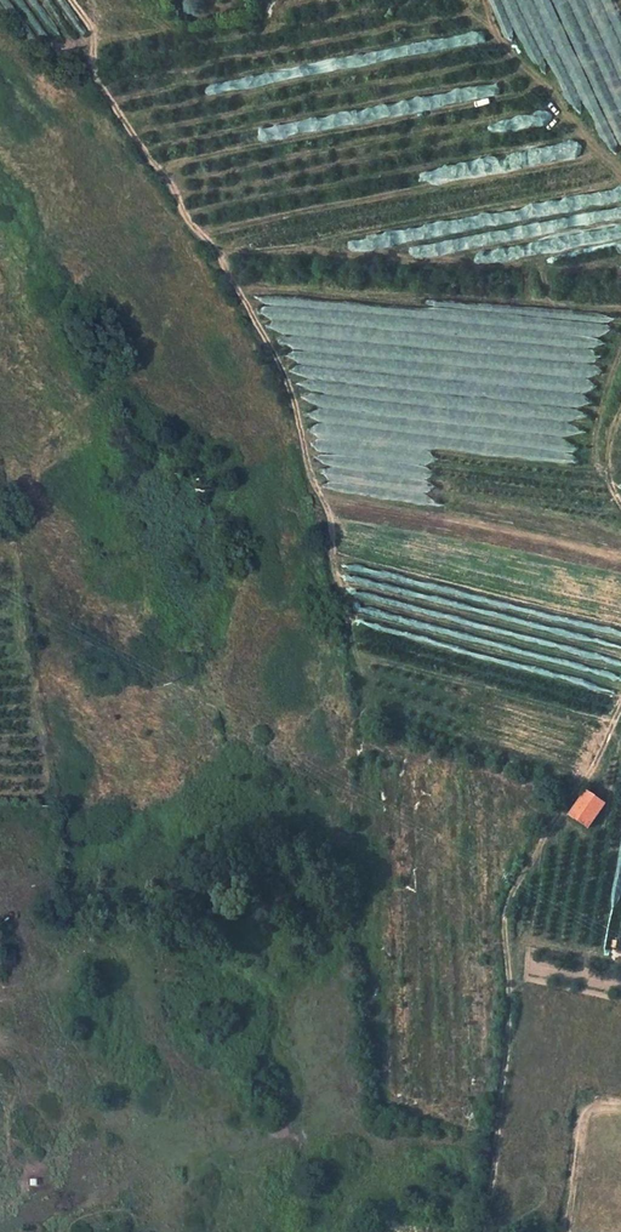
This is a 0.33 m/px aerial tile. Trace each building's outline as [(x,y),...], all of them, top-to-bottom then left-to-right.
[(572,817),(589,829),(605,805),(588,793),(572,817)]
